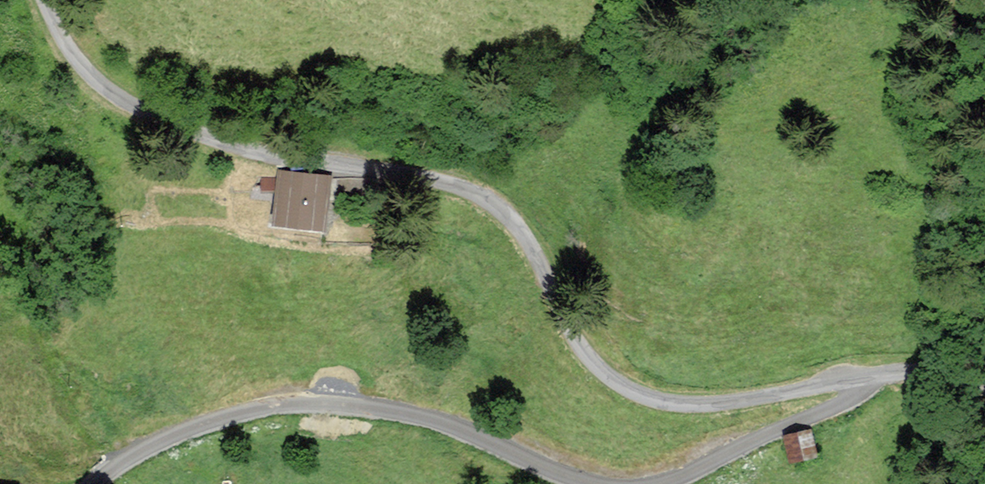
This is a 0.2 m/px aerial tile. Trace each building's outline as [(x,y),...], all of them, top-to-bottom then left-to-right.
[(321,232),(326,180),(280,175),(274,227),(321,232)] [(814,458),(808,433),(781,439),(787,465),(814,458)]
